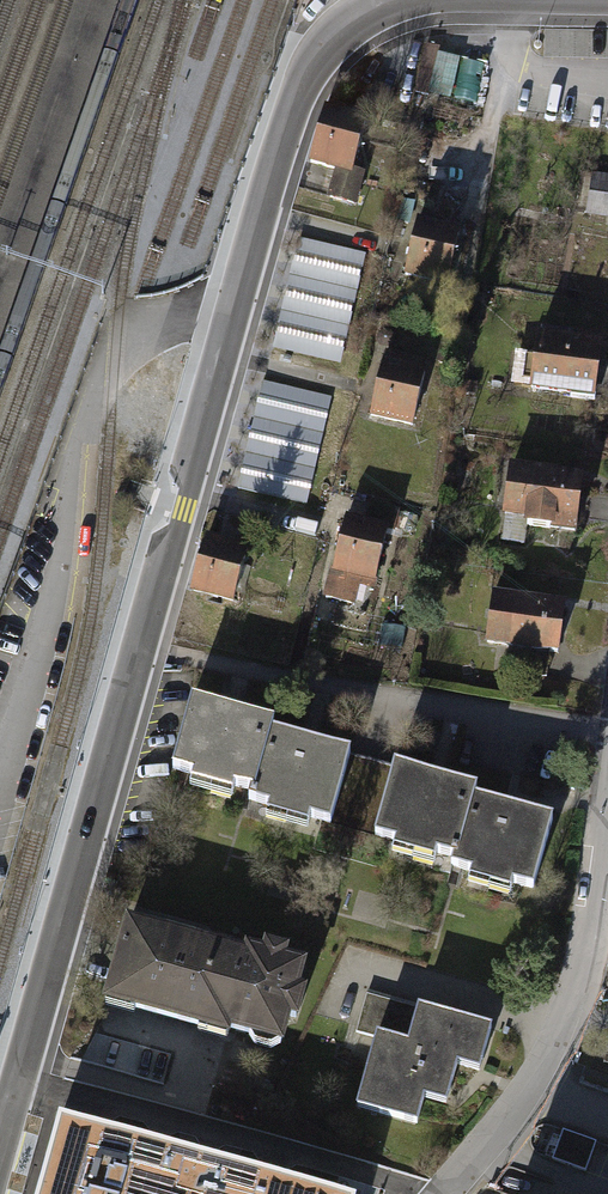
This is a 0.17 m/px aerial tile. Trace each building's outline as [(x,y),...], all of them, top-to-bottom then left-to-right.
[(120,0),(77,0),(0,220),(0,339),(120,0)] [(421,91),(458,94),(462,46),(424,43),(421,91)] [(361,124),(319,112),(305,162),(347,173),(361,124)] [(592,175),(586,214),(607,217),(607,178),(592,175)] [(457,230),(411,219),(398,279),(444,289),(457,230)] [(335,360),(357,254),(293,241),(268,347),(335,360)] [(600,347),(529,336),(521,388),(592,399),(600,347)] [(426,372),(377,361),(362,423),(411,434),(426,372)] [(302,502),(325,398),(258,384),(235,488),(302,502)] [(579,480),(502,471),(495,526),(572,535),(579,480)] [(388,531),(339,520),(322,590),(371,601),(388,531)] [(241,550),(202,539),(187,591),(227,602),(241,550)] [(566,609),(496,599),(490,642),(560,652),(566,609)] [(233,712),(190,700),(172,768),(253,789),(250,800),(332,822),(351,753),(312,742),(273,732),(275,723),(233,712)] [(434,779),(389,767),(370,836),(448,857),(446,866),(528,888),(546,819),(508,808),(469,798),(471,789),(434,779)] [(175,939),(124,926),(104,1001),(273,1047),(294,972),(273,966),(175,939)] [(405,1044),(372,1035),(353,1102),(419,1120),(425,1097),(445,1103),(456,1064),(479,1070),(491,1026),(415,1006),(405,1044)] [(38,1193),(325,1193),(59,1120),(38,1193)] [(595,1141),(562,1129),(551,1158),(584,1171),(595,1141)]
